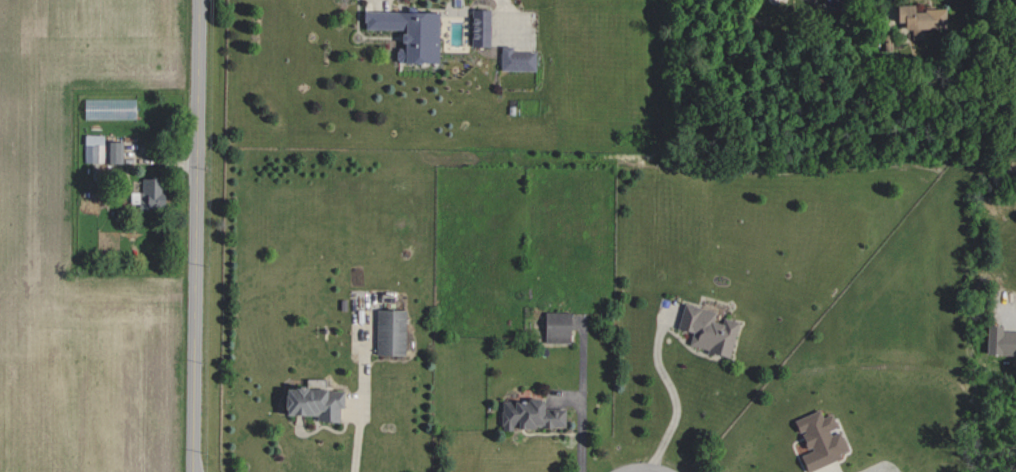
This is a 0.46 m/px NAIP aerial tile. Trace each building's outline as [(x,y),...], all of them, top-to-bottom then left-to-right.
[(892,3),(893,20),(900,20),(900,28),(910,27),(910,37),(926,37),(926,28),(942,28),(941,7),(910,8),(910,3),(892,3)] [(468,45),(486,45),(486,8),(468,7),(468,45)] [(435,10),(361,9),(360,27),(398,28),(397,46),(393,46),(393,60),(435,61),(435,10)] [(533,50),(509,49),(509,44),(499,44),(498,69),(533,70),(533,50)] [(133,98),(81,98),(81,118),(133,119),(133,98)] [(102,133),(83,133),(82,161),(101,161),(102,133)] [(121,140),(104,140),(104,162),(120,162),(121,140)] [(138,207),(160,207),(159,176),(138,177),(138,207)] [(713,310),(681,302),(675,327),(690,331),(686,346),(726,356),(735,320),(720,317),(718,322),(710,320),(713,310)] [(373,353),(402,354),(404,309),(374,308),(373,353)] [(542,342),(568,341),(568,311),(542,311),(542,342)] [(1015,353),(1015,330),(998,329),(998,324),(983,323),(983,353),(1015,353)] [(340,387),(278,386),(277,413),(312,413),(312,420),(334,420),(335,406),(339,406),(340,387)] [(562,426),(561,408),(538,408),(538,398),(499,399),(499,427),(562,426)] [(804,471),(838,457),(836,453),(844,449),(835,428),(828,413),(820,416),(817,409),(791,419),(796,432),(797,432),(805,450),(797,453),(804,471)]
